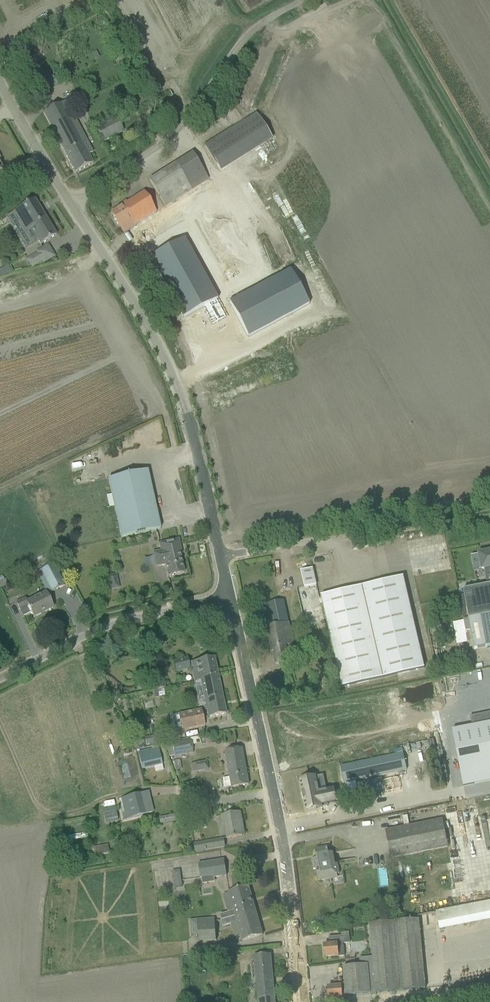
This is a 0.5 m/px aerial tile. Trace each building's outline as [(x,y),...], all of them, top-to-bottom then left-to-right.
[(45,45),(39,48),(42,56),(49,52),(45,45)] [(83,144),(87,142),(66,102),(43,113),(75,174),(93,164),(83,144)] [(204,146),(220,172),(272,140),(256,114),(204,146)] [(97,129),(99,133),(104,142),(123,132),(116,118),(97,129)] [(149,181),(155,189),(166,207),(192,190),(175,165),(149,181)] [(110,214),(119,228),(131,220),(135,226),(156,213),(144,193),(110,214)] [(17,220),(18,219),(26,233),(31,229),(41,245),(56,236),(34,200),(13,213),(17,220)] [(184,240),(150,257),(182,319),(200,310),(209,328),(223,321),(214,303),(216,302),(184,240)] [(27,261),(32,268),(42,262),(38,254),(27,261)] [(140,256),(136,259),(141,267),(145,264),(140,256)] [(8,266),(2,270),(5,275),(12,273),(8,266)] [(296,292),(234,324),(252,360),(315,328),(296,292)] [(108,480),(121,538),(160,530),(147,471),(108,480)] [(180,555),(182,555),(178,540),(159,544),(162,555),(159,555),(158,552),(153,553),(154,557),(160,556),(162,566),(166,565),(168,577),(184,574),(180,555)] [(463,590),(469,619),(489,615),(489,552),(479,554),(482,569),(484,569),(487,584),(485,584),(485,586),(463,590)] [(41,571),(52,593),(64,586),(53,564),(41,571)] [(312,566),(292,571),(304,620),(323,615),(312,566)] [(107,579),(107,581),(108,581),(110,590),(119,589),(116,575),(107,577),(108,579),(107,579)] [(321,598),(322,603),(342,688),(424,669),(403,577),(321,596),(321,598)] [(53,608),(46,593),(37,598),(27,603),(25,599),(16,603),(20,611),(23,617),(31,613),(34,618),(35,617),(34,616),(44,611),(45,612),(53,608)] [(266,606),(271,627),(267,628),(275,665),(291,662),(289,651),(295,650),(284,602),(266,606)] [(469,619),(474,649),(489,647),(489,615),(469,619)] [(190,663),(190,664),(188,664),(187,659),(174,662),(176,672),(189,669),(189,667),(191,667),(195,683),(200,682),(208,718),(226,714),(214,658),(190,663)] [(151,672),(155,691),(165,689),(161,670),(151,672)] [(201,710),(178,715),(182,731),(205,726),(201,710)] [(452,731),(461,775),(463,787),(489,781),(489,717),(481,719),(480,715),(470,717),(472,727),(452,731)] [(144,738),(146,746),(169,741),(167,733),(144,738)] [(172,743),(174,757),(193,754),(190,739),(172,743)] [(138,753),(139,759),(142,770),(150,768),(162,765),(160,754),(158,748),(143,751),(143,752),(140,752),(138,753)] [(230,778),(223,779),(225,789),(232,788),(239,787),(249,785),(242,748),(232,750),(225,751),(230,778)] [(394,754),(341,766),(345,784),(406,771),(402,748),(393,750),(394,754)] [(194,764),(195,772),(208,770),(206,762),(194,764)] [(313,766),(298,770),(304,799),(320,796),(319,793),(333,790),(330,778),(317,781),(313,766)] [(361,782),(364,795),(384,791),(381,778),(361,782)] [(140,794),(121,799),(124,812),(121,813),(123,820),(145,815),(140,794)] [(319,798),(320,805),(333,802),(331,796),(319,798)] [(119,821),(117,810),(104,812),(106,823),(119,821)] [(221,816),(223,824),(225,824),(227,839),(242,836),(240,824),(242,823),(240,813),(221,816)] [(189,822),(191,830),(204,827),(203,819),(189,822)] [(386,831),(391,859),(448,848),(442,820),(386,831)] [(194,845),(195,853),(205,851),(225,847),(223,839),(203,843),(194,845)] [(95,847),(96,856),(109,854),(108,845),(95,847)] [(329,854),(327,847),(315,850),(317,859),(312,860),(314,870),(316,870),(318,881),(331,879),(330,876),(339,874),(337,865),(335,865),(332,854),(329,854)] [(227,876),(224,859),(198,863),(200,879),(213,877),(214,878),(227,876)] [(174,888),(182,887),(181,879),(173,880),(174,888)] [(255,911),(248,887),(228,893),(234,911),(220,915),(221,921),(255,911)] [(439,909),(442,928),(489,922),(489,902),(439,909)] [(242,942),(263,936),(255,911),(221,921),(223,927),(237,923),(242,942)] [(370,924),(373,957),(359,959),(360,965),(343,967),(345,984),(340,984),(341,986),(328,987),(329,1000),(346,998),(346,996),(370,994),(370,996),(376,995),(376,993),(425,989),(419,920),(370,924)] [(216,940),(215,925),(206,926),(207,940),(216,940)] [(324,945),(325,957),(338,956),(338,957),(344,957),(344,947),(343,947),(343,944),(350,943),(349,938),(341,939),(341,936),(329,937),(329,945),(324,945)] [(251,966),(252,980),(255,980),(257,1001),(275,1001),(270,955),(261,956),(253,957),(254,966),(251,966)]
